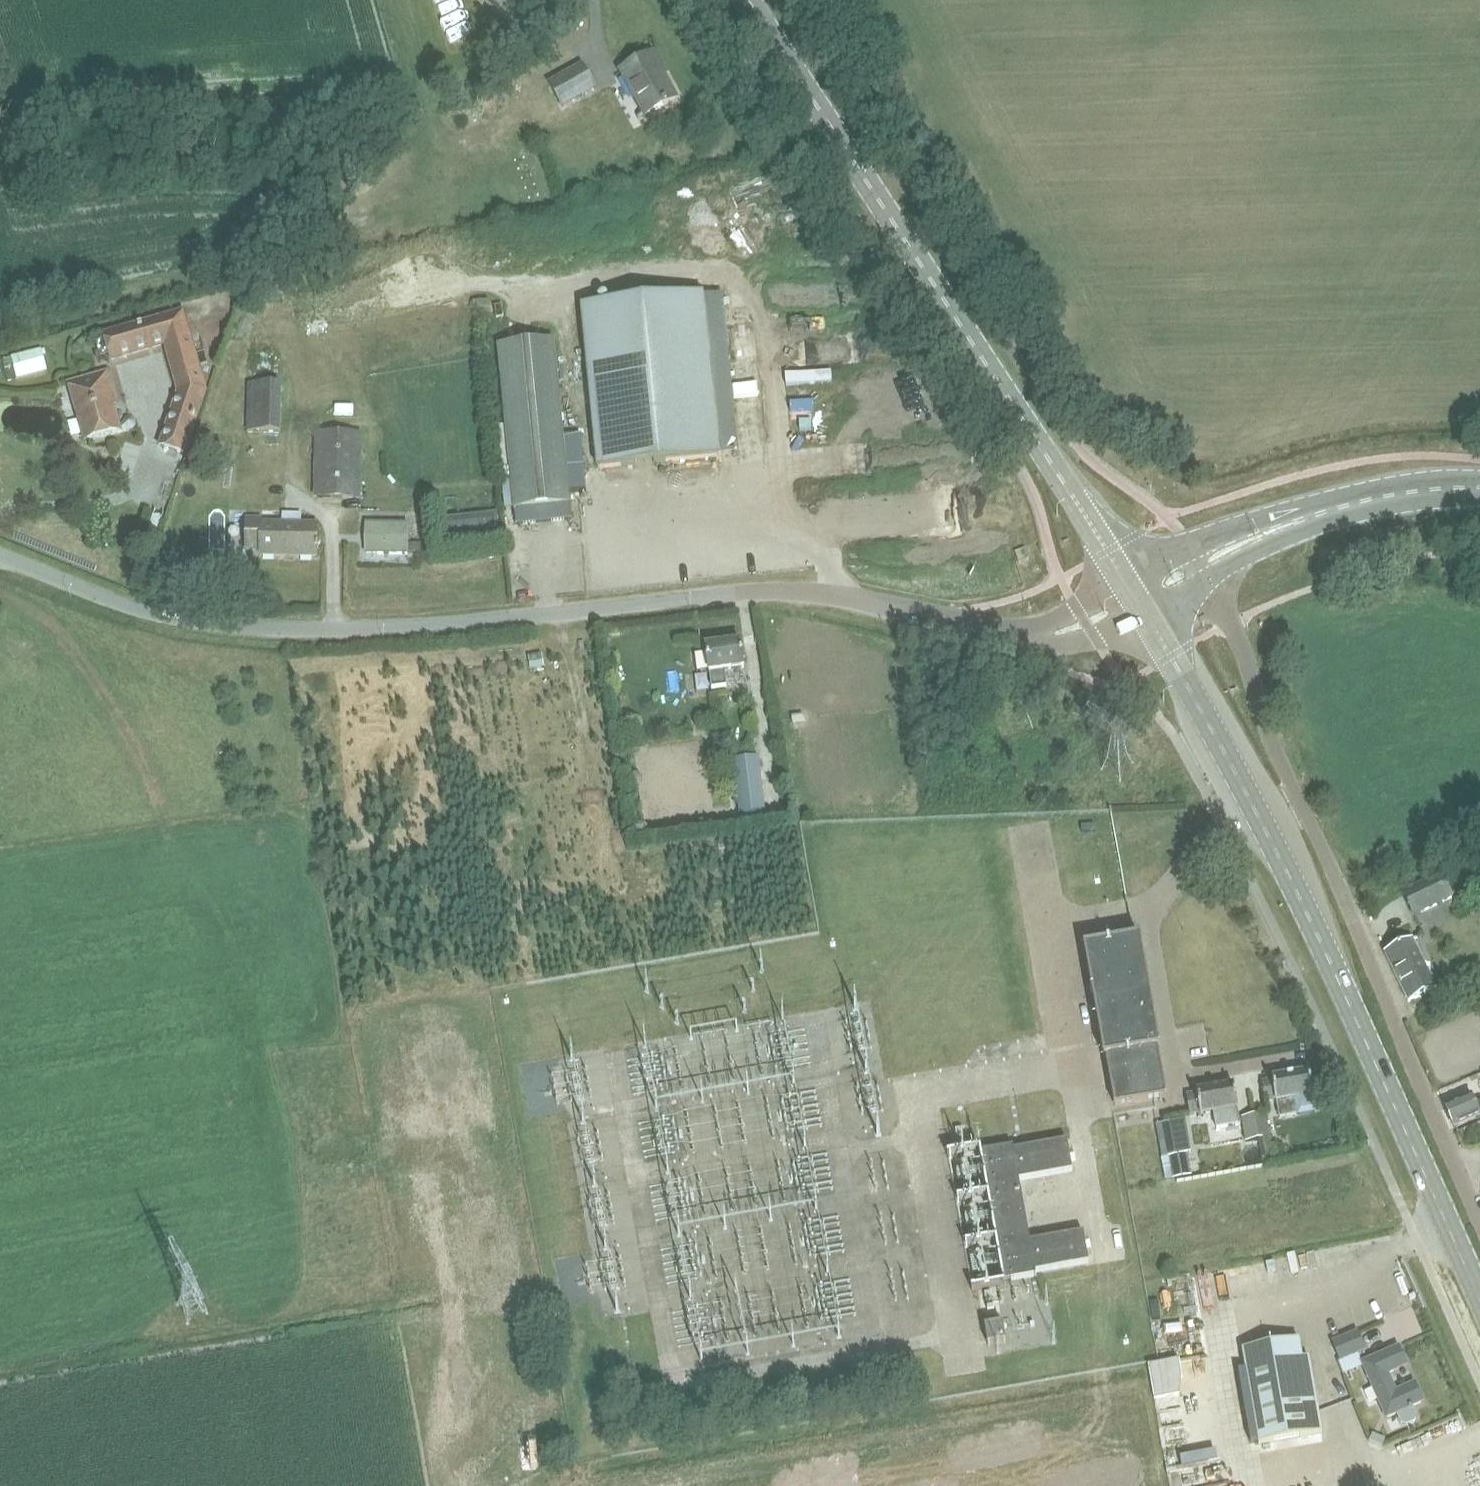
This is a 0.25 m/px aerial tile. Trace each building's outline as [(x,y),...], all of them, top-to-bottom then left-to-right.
[(657,71),(663,68),(656,54),(622,73),(645,116),(663,106),(663,107),(676,100),(663,77),(661,78),(657,71)] [(551,86),(563,107),(595,89),(583,68),(551,86)] [(703,296),(584,308),(600,469),(720,457),(703,296)] [(161,323),(105,339),(111,360),(167,344),(172,360),(193,354),(182,316),(161,323)] [(554,342),(498,348),(512,481),(503,482),(506,510),(515,509),(515,510),(571,504),(554,342)] [(89,442),(118,433),(111,407),(116,406),(111,391),(106,393),(101,376),(72,384),(89,442)] [(284,385),(249,384),(249,432),(264,432),(264,445),(283,445),(284,385)] [(182,393),(163,448),(184,455),(205,394),(182,393)] [(326,498),(358,499),(360,435),(327,434),(326,498)] [(247,520),(247,530),(246,550),(261,551),(261,557),(318,558),(318,550),(319,550),(319,546),(318,546),(318,526),(262,525),(263,520),(247,520)] [(408,525),(367,525),(367,555),(408,555),(408,525)] [(1026,550),(1015,554),(1019,564),(1029,560),(1026,550)] [(706,648),(707,654),(695,655),(697,673),(709,672),(711,690),(727,688),(725,672),(745,669),(741,643),(706,648)] [(766,814),(759,757),(733,761),(740,818),(766,814)] [(1407,893),(1411,903),(1418,918),(1455,900),(1444,877),(1407,893)] [(1133,939),(1084,948),(1104,1059),(1106,1059),(1115,1107),(1167,1098),(1158,1050),(1160,1049),(1140,938),(1133,939)] [(1413,941),(1385,954),(1409,1003),(1437,989),(1413,941)] [(1276,1103),(1296,1099),(1299,1116),(1315,1113),(1312,1096),(1313,1096),(1310,1073),(1272,1079),(1272,1081),(1262,1083),(1265,1103),(1276,1101),(1276,1103)] [(1238,1110),(1234,1086),(1196,1093),(1197,1094),(1187,1096),(1190,1116),(1200,1114),(1201,1116),(1214,1114),(1217,1129),(1239,1126),(1240,1127),(1241,1127),(1238,1110)] [(1464,1100),(1445,1108),(1455,1129),(1479,1118),(1479,1103),(1476,1105),(1472,1097),(1464,1100)] [(1274,1157),(1266,1115),(1254,1117),(1258,1141),(1262,1159),(1274,1157)] [(1258,1141),(1254,1117),(1242,1119),(1246,1143),(1258,1141)] [(1186,1121),(1157,1126),(1162,1151),(1191,1146),(1186,1121)] [(948,1156),(972,1292),(1005,1286),(1005,1282),(1037,1277),(1036,1273),(1089,1264),(1084,1233),(1031,1243),(1020,1182),(1073,1172),(1067,1142),(1014,1151),(1013,1148),(982,1153),(981,1150),(948,1156)] [(1204,1293),(1215,1290),(1210,1268),(1199,1271),(1204,1293)] [(985,1328),(988,1346),(1007,1343),(1003,1325),(985,1328)] [(1333,1343),(1341,1362),(1365,1351),(1358,1333),(1333,1343)] [(1244,1351),(1260,1445),(1324,1434),(1310,1359),(1303,1360),(1300,1341),(1244,1351)] [(1399,1348),(1362,1365),(1387,1419),(1397,1414),(1401,1424),(1406,1426),(1414,1422),(1416,1418),(1412,1408),(1423,1403),(1415,1385),(1396,1393),(1388,1375),(1407,1367),(1399,1348)] [(1166,1353),(1155,1353),(1155,1387),(1166,1387),(1166,1353)] [(1168,1455),(1205,1458),(1205,1445),(1169,1443),(1168,1455)]
